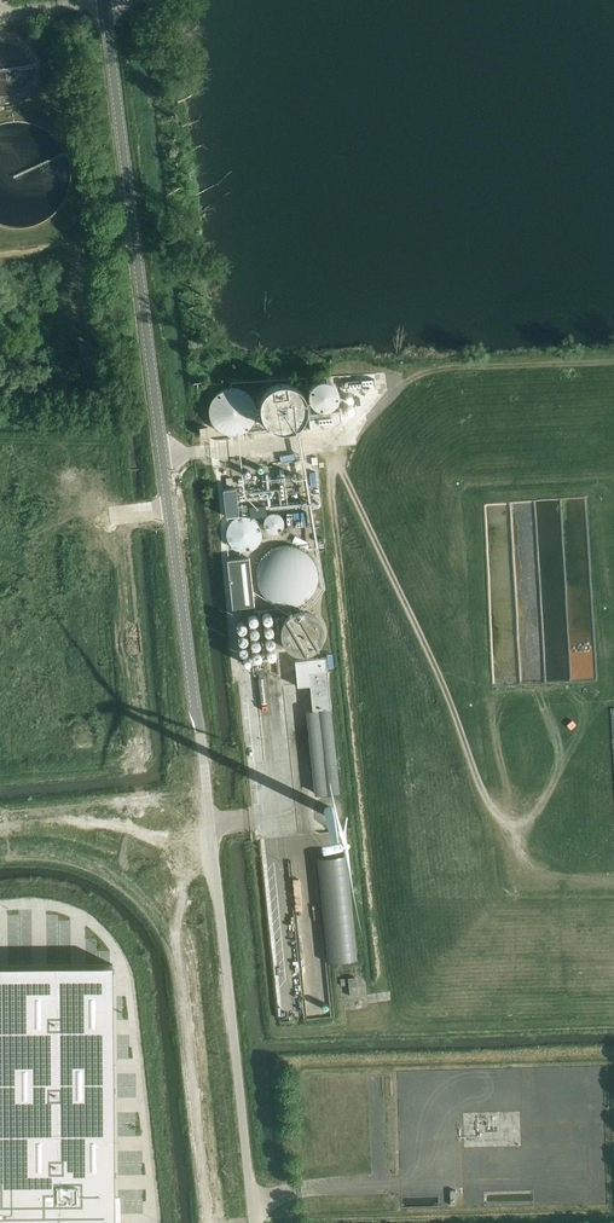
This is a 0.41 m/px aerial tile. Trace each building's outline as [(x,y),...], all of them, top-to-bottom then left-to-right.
[(216,400),(217,432),(245,431),(245,407),(244,399),(216,400)] [(225,509),(226,516),(239,515),(236,488),(223,489),(225,509)] [(269,515),(269,507),(253,508),(253,516),(269,515)] [(275,535),(289,527),(279,511),(265,519),(275,535)] [(237,519),(228,543),(253,552),(265,522),(247,515),(244,522),(237,519)] [(313,544),(259,552),(265,594),(274,593),(276,608),(321,602),(313,544)] [(249,557),(227,560),(232,608),(254,605),(249,557)] [(320,608),(283,621),(295,659),(333,646),(320,608)] [(327,670),(308,671),(312,709),(331,708),(327,670)] [(312,712),(307,712),(314,792),(339,790),(331,708),(312,709),(312,712)] [(329,806),(327,807),(325,808),(324,810),(324,812),(324,814),(325,815),(327,816),(329,817),(331,817),(333,815),(334,814),(334,812),(334,810),(333,808),(331,807),(329,806)] [(359,960),(352,855),(320,857),(327,962),(359,960)] [(0,964),(0,1222),(114,1222),(112,964),(0,964)] [(356,985),(355,977),(348,978),(349,985),(356,985)] [(356,985),(349,985),(350,995),(358,994),(356,985)] [(315,1005),(307,1004),(307,1018),(315,1018),(315,1005)]
